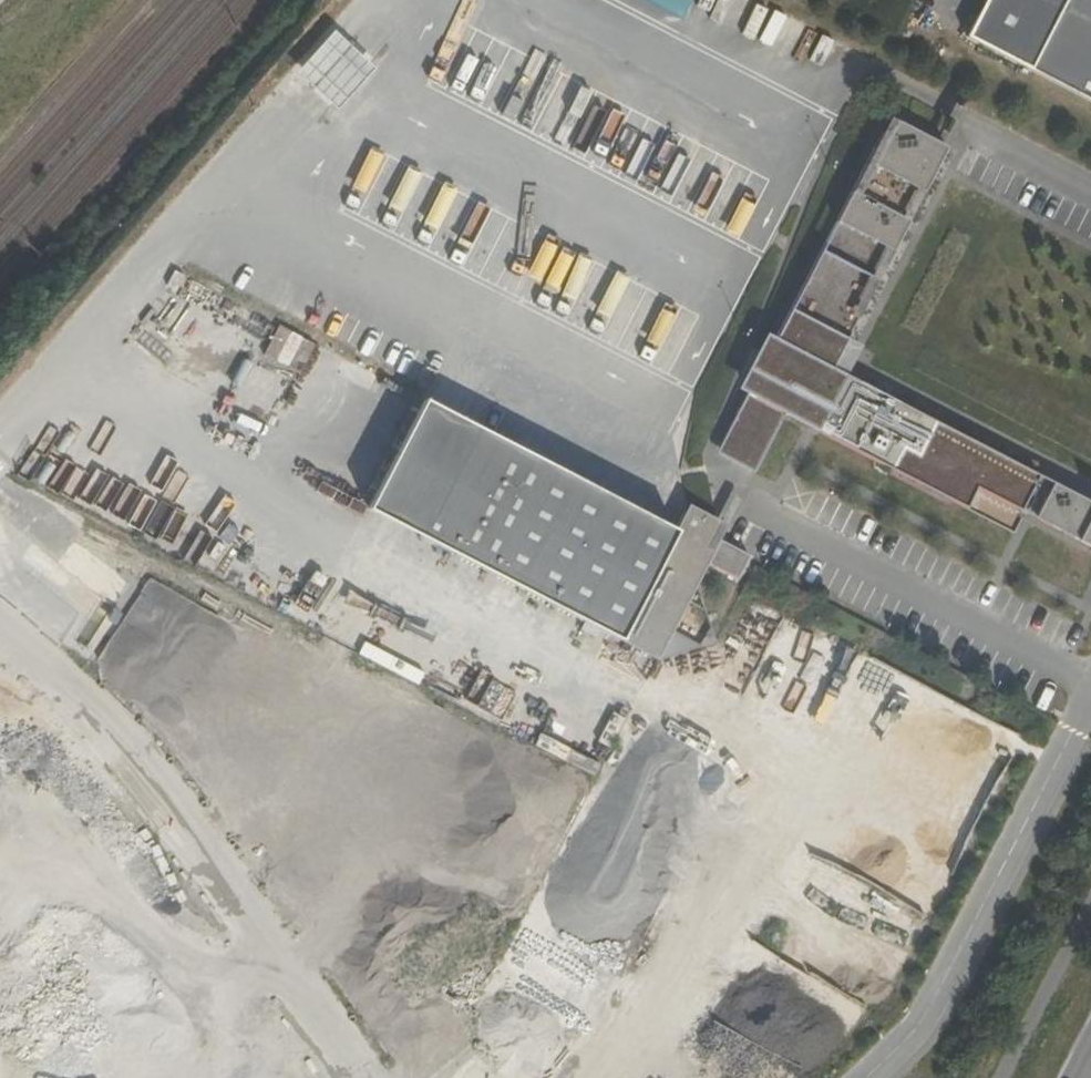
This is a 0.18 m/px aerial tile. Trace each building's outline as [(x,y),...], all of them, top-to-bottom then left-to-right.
[(968,48),(1090,111),(1090,0),(992,0),(968,48)] [(753,477),(780,424),(965,519),(968,513),(1015,537),(1021,524),(1090,560),(1090,511),(847,386),(862,357),(849,350),(949,157),(888,126),(771,354),(764,350),(737,403),(745,407),(719,459),(753,477)] [(676,534),(422,403),(365,512),(620,643),(676,534)]
